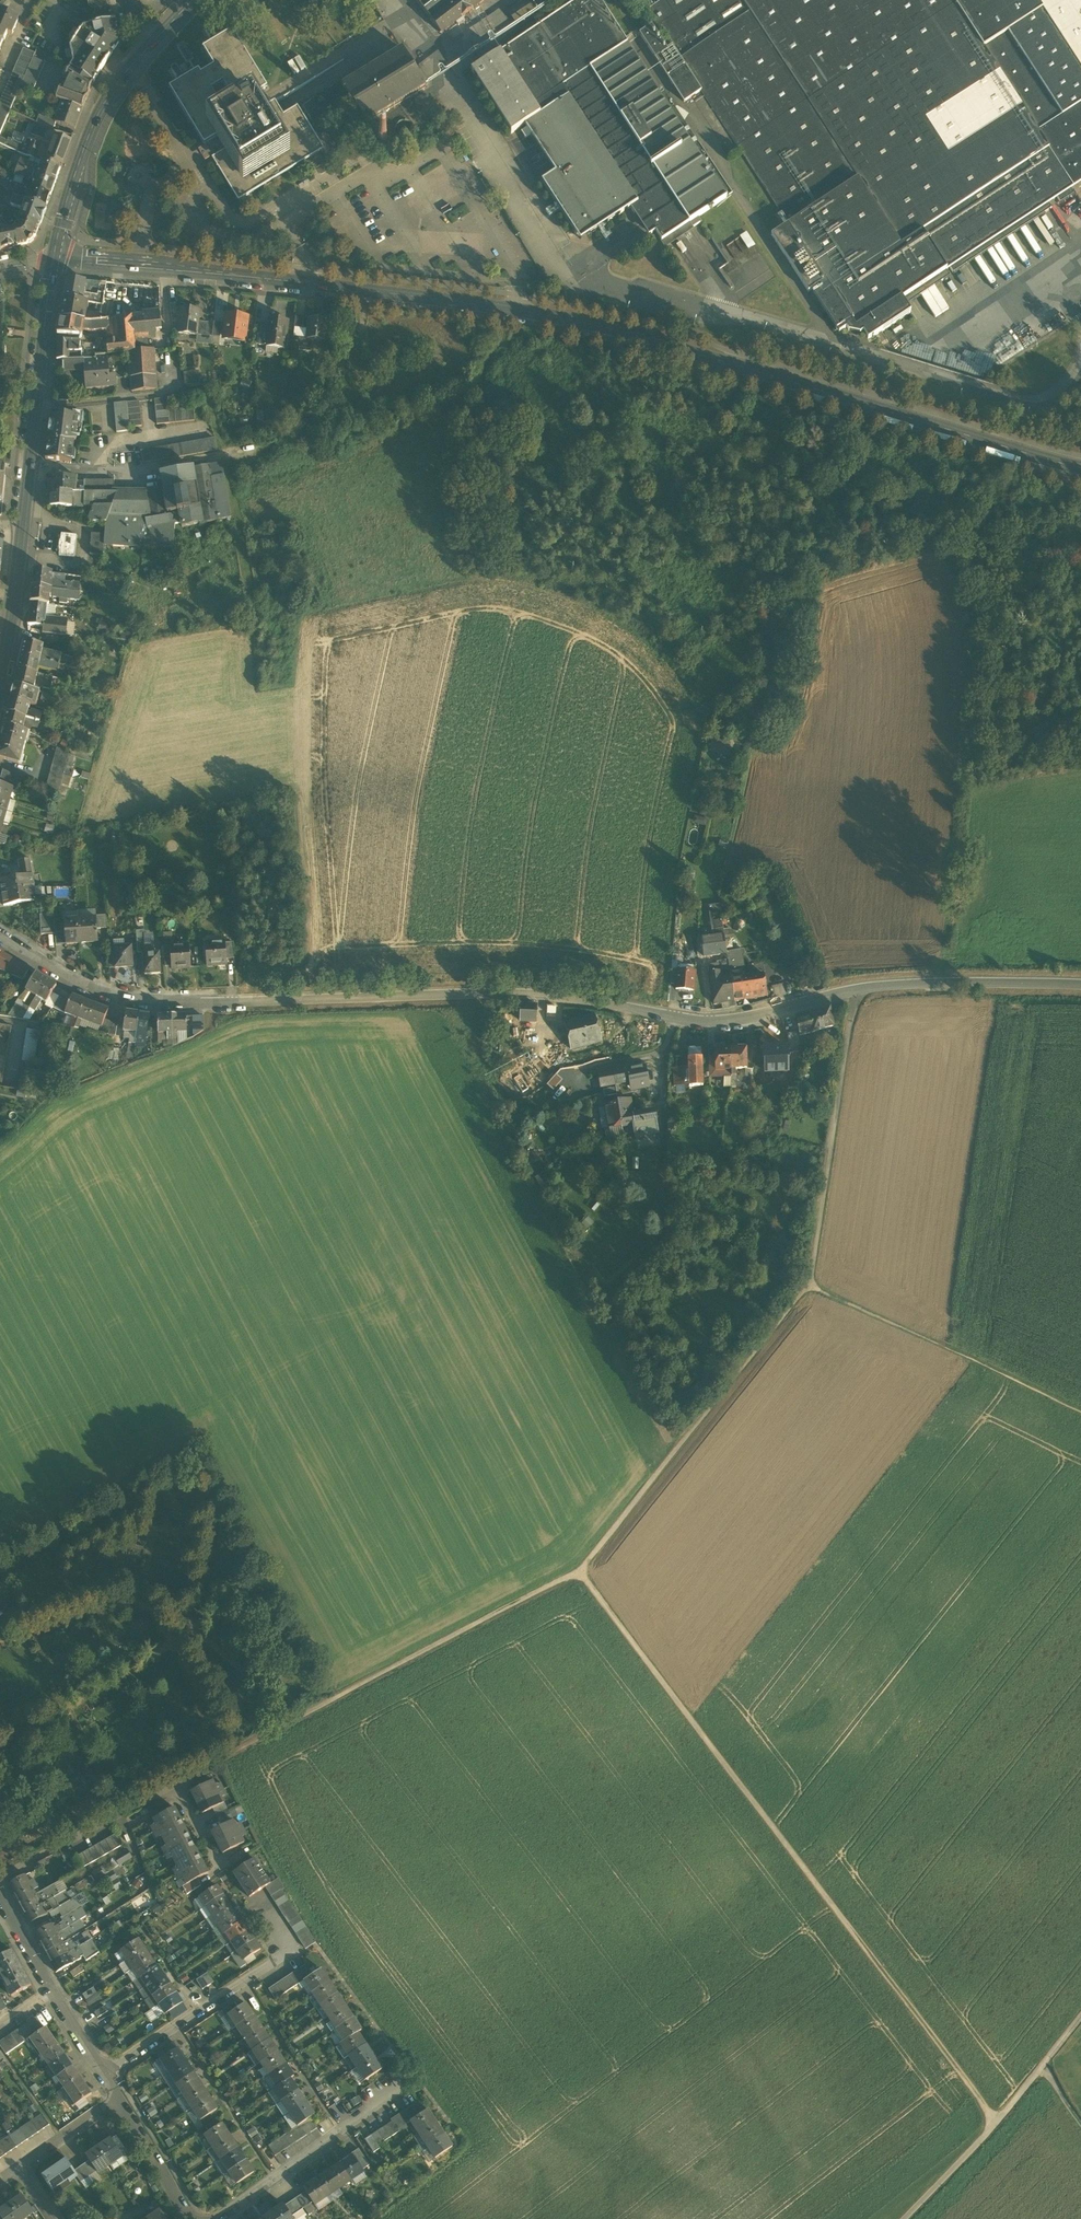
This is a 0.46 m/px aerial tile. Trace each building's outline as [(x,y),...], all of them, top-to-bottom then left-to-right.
[(92,9),(103,7),(102,0),(87,0),(89,7),(92,9)] [(441,34),(485,0),(415,0),(441,34)] [(662,241),(727,199),(627,46),(628,45),(598,0),(581,0),(500,53),(471,72),(511,134),(525,125),(556,172),(542,181),(574,230),(576,234),(587,236),(590,234),(628,210),(633,207),(651,234),(656,231),(662,241)] [(537,10),(529,0),(526,0),(507,14),(516,26),(537,10)] [(537,10),(550,0),(529,0),(537,10)] [(658,25),(676,14),(667,0),(661,0),(648,9),(658,25)] [(676,14),(658,25),(672,47),(701,91),(788,225),(825,282),(856,328),(902,298),(946,270),(948,269),(947,268),(949,266),(1073,187),(951,0),(667,0),(676,14)] [(1073,187),(1077,184),(1077,185),(1080,183),(1080,0),(951,0),(1073,187)] [(6,33),(11,35),(19,18),(0,10),(0,46),(6,33)] [(73,63),(70,68),(94,83),(96,77),(119,43),(119,38),(115,20),(83,27),(70,48),(73,63)] [(640,33),(655,57),(668,49),(652,26),(640,33)] [(212,159),(238,203),(324,151),(297,107),(284,116),(275,102),(258,112),(255,106),(257,104),(253,98),(267,89),(232,31),(217,41),(216,38),(211,30),(206,33),(210,41),(211,41),(212,42),(213,41),(214,43),(203,49),(214,67),(201,75),(199,71),(184,80),(182,77),(178,70),(172,73),(177,81),(177,80),(178,82),(180,81),(180,82),(169,89),(204,146),(207,145),(215,157),(212,159)] [(184,43),(176,47),(187,65),(194,60),(184,43)] [(655,57),(684,102),(701,91),(672,47),(668,49),(655,57)] [(24,48),(21,54),(33,59),(35,54),(24,48)] [(342,87),(366,125),(426,88),(402,50),(342,87)] [(21,54),(18,60),(30,65),(33,59),(21,54)] [(299,57),(294,60),(302,72),(307,69),(299,57)] [(30,65),(29,68),(41,74),(45,65),(33,59),(30,65)] [(18,60),(16,66),(27,71),(29,68),(30,65),(18,60)] [(295,76),(299,73),(292,61),(287,64),(295,76)] [(24,78),(27,71),(16,66),(13,73),(24,78)] [(33,91),(41,74),(29,68),(27,71),(24,78),(21,87),(33,91)] [(70,68),(59,93),(85,102),(94,83),(70,68)] [(0,102),(0,106),(10,110),(21,87),(24,78),(13,73),(0,102)] [(56,99),(63,102),(82,109),(85,102),(59,93),(56,99)] [(63,102),(56,99),(51,111),(58,114),(63,102)] [(75,130),(82,109),(63,102),(58,114),(56,122),(55,123),(56,123),(75,130)] [(10,110),(0,106),(0,134),(10,110)] [(40,116),(37,123),(47,127),(53,129),(56,123),(55,123),(56,122),(40,116)] [(31,138),(36,140),(42,142),(42,141),(47,127),(37,123),(36,123),(31,138)] [(406,139),(411,135),(413,129),(409,124),(403,123),(398,126),(396,132),(400,137),(406,139)] [(14,134),(12,140),(22,144),(24,139),(24,138),(14,134)] [(6,146),(8,141),(0,137),(0,143),(6,146)] [(48,159),(62,165),(70,142),(56,137),(53,145),(48,159)] [(31,157),(36,159),(38,153),(41,145),(35,143),(29,141),(27,146),(22,144),(12,140),(9,139),(8,141),(6,146),(26,156),(31,157)] [(382,149),(385,148),(387,145),(386,141),(382,140),(379,141),(377,144),(378,147),(382,149)] [(53,145),(42,141),(42,142),(41,145),(38,153),(47,157),(46,159),(48,159),(53,145)] [(47,157),(38,153),(36,159),(43,162),(45,163),(46,159),(47,157)] [(36,159),(31,157),(28,164),(38,168),(37,169),(39,170),(43,162),(36,159)] [(48,159),(46,159),(45,163),(61,168),(62,165),(48,159)] [(18,169),(37,176),(39,170),(37,169),(38,168),(28,164),(20,161),(18,169)] [(43,162),(39,170),(37,176),(56,182),(61,168),(45,163),(43,162)] [(33,180),(36,181),(37,176),(18,169),(15,176),(16,176),(24,179),(32,182),(33,180)] [(16,176),(13,182),(22,185),(24,179),(16,176)] [(56,182),(37,176),(36,181),(33,189),(51,196),(56,182)] [(7,190),(14,197),(17,189),(28,192),(28,194),(27,196),(29,196),(32,189),(22,185),(13,182),(7,177),(4,180),(10,187),(7,190)] [(4,180),(0,184),(7,190),(10,187),(4,180)] [(14,197),(46,209),(51,196),(33,189),(32,189),(29,196),(27,196),(28,194),(28,192),(17,189),(14,197)] [(22,212),(19,219),(40,226),(46,209),(14,197),(11,206),(22,209),(24,208),(25,211),(24,213),(22,212)] [(16,226),(14,229),(18,248),(27,246),(28,245),(34,240),(35,239),(40,226),(19,219),(16,226)] [(0,251),(18,248),(14,229),(6,231),(4,229),(5,228),(4,221),(1,220),(0,220),(0,250),(0,251)] [(808,293),(812,291),(825,282),(788,225),(771,236),(808,293)] [(740,237),(749,250),(755,246),(746,234),(740,237)] [(67,279),(64,298),(82,301),(86,281),(67,279)] [(93,281),(86,281),(82,301),(88,303),(96,305),(98,296),(89,294),(90,290),(92,290),(93,281)] [(100,282),(93,281),(92,290),(99,291),(100,282)] [(99,291),(98,296),(96,305),(103,306),(107,282),(100,282),(99,291)] [(856,328),(825,282),(812,291),(839,333),(846,328),(848,331),(860,334),(863,332),(868,339),(911,312),(902,298),(856,328)] [(88,303),(82,301),(64,298),(60,321),(85,323),(85,322),(85,320),(87,313),(88,303)] [(177,331),(196,334),(198,325),(199,319),(200,310),(180,307),(177,331)] [(132,317),(133,333),(155,331),(162,330),(160,311),(143,313),(143,316),(132,317)] [(95,321),(97,314),(87,313),(85,320),(91,321),(95,321)] [(102,314),(97,314),(95,321),(91,321),(85,320),(85,322),(92,322),(102,322),(102,314)] [(226,338),(246,341),(249,317),(226,314),(225,323),(228,324),(226,338)] [(295,329),(302,330),(304,317),(296,316),(295,329)] [(118,319),(120,342),(134,341),(133,333),(132,317),(118,319)] [(105,332),(107,344),(120,342),(118,319),(114,319),(114,321),(109,321),(110,328),(107,332),(105,332)] [(199,335),(211,336),(211,334),(208,321),(199,319),(198,325),(201,325),(199,335)] [(309,319),(307,331),(302,330),(295,329),(294,338),(308,339),(307,340),(324,342),(326,321),(309,319)] [(57,336),(58,336),(80,338),(82,338),(83,331),(85,323),(60,321),(57,336)] [(85,322),(85,323),(83,331),(93,333),(105,332),(107,332),(110,328),(109,321),(102,322),(92,322),(85,322)] [(278,350),(285,351),(288,323),(270,321),(269,325),(262,324),(260,346),(267,347),(267,349),(278,350)] [(213,322),(211,336),(220,338),(222,323),(213,322)] [(134,342),(148,341),(156,340),(155,331),(133,333),(134,341),(134,342)] [(212,345),(211,336),(199,335),(198,334),(196,344),(213,346),(212,345)] [(80,343),(80,338),(58,336),(57,360),(63,360),(81,360),(82,350),(80,350),(81,343),(80,343)] [(220,338),(211,336),(212,345),(219,346),(220,338)] [(134,342),(134,341),(120,342),(107,344),(108,355),(113,354),(126,353),(129,353),(135,352),(134,342)] [(148,341),(134,342),(135,352),(149,351),(148,341)] [(130,356),(132,379),(156,377),(153,351),(149,351),(135,352),(129,353),(130,356)] [(108,362),(108,359),(107,355),(96,356),(96,359),(96,363),(108,362)] [(942,355),(940,360),(968,369),(969,363),(942,355)] [(81,360),(63,360),(63,373),(85,372),(84,364),(84,360),(81,360)] [(85,372),(87,390),(117,387),(116,376),(109,377),(108,362),(96,363),(84,364),(85,372)] [(185,374),(186,387),(200,385),(198,372),(185,374)] [(157,391),(156,377),(132,379),(133,393),(157,391)] [(252,383),(242,380),(239,389),(249,392),(252,383)] [(323,404),(326,396),(314,390),(310,398),(323,404)] [(157,425),(170,424),(168,412),(167,399),(155,400),(157,425)] [(139,402),(127,403),(129,428),(142,427),(139,402)] [(129,431),(129,428),(127,403),(114,404),(117,433),(129,431)] [(194,409),(168,412),(170,424),(195,422),(194,409)] [(50,417),(48,440),(65,442),(74,441),(76,440),(79,417),(71,416),(59,417),(59,418),(50,417)] [(71,463),(74,441),(65,442),(48,440),(45,460),(71,463)] [(141,452),(143,464),(217,452),(215,440),(141,452)] [(222,464),(209,466),(212,482),(225,480),(222,464)] [(209,466),(193,469),(203,525),(218,523),(231,520),(225,480),(212,482),(209,466)] [(161,475),(164,494),(168,516),(180,515),(182,525),(182,529),(203,525),(193,469),(161,475)] [(49,480),(48,497),(70,497),(76,497),(76,493),(78,481),(78,478),(58,476),(57,481),(49,480)] [(84,493),(114,493),(114,482),(84,482),(84,493)] [(90,524),(105,524),(106,524),(110,516),(118,493),(114,493),(84,493),(76,493),(76,497),(70,497),(69,509),(76,509),(76,507),(76,503),(84,503),(84,507),(95,507),(89,522),(89,524),(90,524)] [(175,526),(182,525),(180,515),(168,516),(164,494),(157,495),(155,493),(146,495),(150,517),(145,518),(110,516),(106,524),(175,526)] [(146,493),(118,493),(110,516),(145,518),(150,517),(146,495),(146,493)] [(69,509),(70,497),(48,497),(48,508),(69,509)] [(175,526),(106,524),(105,524),(105,536),(104,546),(113,547),(114,542),(130,543),(130,548),(141,549),(141,547),(150,547),(151,543),(166,544),(165,548),(174,549),(175,526)] [(59,557),(74,559),(77,537),(62,535),(61,540),(60,542),(59,544),(59,549),(59,551),(60,553),(59,557)] [(90,556),(103,557),(104,546),(105,536),(91,535),(90,556)] [(34,573),(32,589),(51,591),(52,584),(52,575),(34,573)] [(66,577),(52,575),(52,584),(64,585),(66,585),(66,577)] [(51,591),(63,592),(64,585),(52,584),(51,591)] [(66,585),(64,585),(63,592),(67,593),(78,594),(79,586),(71,585),(71,586),(66,585)] [(301,590),(303,601),(314,599),(312,588),(301,590)] [(32,589),(31,598),(50,600),(50,599),(51,591),(32,589)] [(66,601),(67,593),(63,592),(51,591),(50,599),(66,601)] [(67,593),(66,601),(79,602),(80,594),(78,594),(67,593)] [(31,598),(31,604),(47,606),(49,606),(50,600),(31,598)] [(28,627),(44,629),(45,629),(45,622),(47,606),(31,604),(28,627)] [(47,606),(45,622),(54,623),(55,619),(56,607),(49,606),(47,606)] [(68,624),(54,623),(45,622),(45,629),(44,629),(43,636),(66,638),(68,624)] [(76,625),(68,624),(66,638),(74,639),(76,625)] [(99,632),(107,633),(110,626),(100,624),(99,632)] [(132,635),(122,636),(120,641),(129,644),(132,635)] [(21,658),(40,662),(43,652),(44,647),(24,643),(21,658)] [(62,657),(43,652),(40,662),(60,667),(62,657)] [(62,657),(60,667),(65,668),(71,669),(73,660),(62,657)] [(21,658),(18,671),(38,675),(39,670),(40,662),(21,658)] [(260,661),(262,678),(274,677),(271,659),(260,661)] [(60,667),(40,662),(39,670),(58,674),(60,667)] [(36,680),(38,675),(18,671),(15,684),(34,689),(35,687),(36,680)] [(43,689),(51,691),(53,679),(46,677),(45,682),(43,689)] [(45,682),(36,680),(35,687),(34,689),(43,691),(43,689),(45,682)] [(15,687),(11,701),(29,706),(35,708),(38,697),(40,698),(41,693),(15,687)] [(42,693),(41,701),(53,703),(55,696),(42,693)] [(11,701),(7,714),(25,719),(38,723),(44,725),(46,717),(31,713),(29,714),(27,714),(29,706),(11,701)] [(7,714),(4,727),(21,731),(23,725),(25,719),(7,714)] [(38,723),(25,719),(23,725),(37,729),(38,723)] [(47,726),(44,725),(38,723),(37,729),(45,732),(47,726)] [(21,731),(4,727),(0,740),(0,759),(19,764),(21,755),(23,755),(26,742),(25,741),(27,733),(21,731)] [(716,740),(712,741),(709,753),(728,757),(731,743),(716,740)] [(57,749),(51,772),(64,776),(66,767),(69,756),(57,749)] [(66,767),(72,769),(75,757),(69,756),(66,767)] [(64,776),(70,777),(72,769),(66,767),(64,776)] [(3,770),(1,778),(19,784),(20,779),(3,770)] [(60,787),(64,776),(51,772),(45,791),(58,798),(60,787)] [(81,779),(89,781),(91,775),(83,772),(81,779)] [(70,777),(64,776),(60,787),(68,789),(72,778),(70,777)] [(19,784),(1,778),(0,780),(0,785),(13,788),(13,789),(17,790),(19,784)] [(10,800),(13,789),(13,788),(0,785),(0,797),(10,800)] [(66,800),(68,789),(60,787),(58,798),(66,800)] [(10,800),(0,797),(0,810),(6,812),(10,800)] [(16,802),(10,800),(6,812),(13,813),(16,802)] [(13,813),(6,812),(3,823),(10,825),(13,813)] [(699,825),(701,817),(694,816),(693,823),(699,825)] [(708,819),(701,817),(699,825),(706,826),(708,819)] [(55,827),(47,824),(44,832),(53,835),(55,827)] [(0,835),(0,845),(6,844),(8,837),(0,835)] [(20,861),(22,876),(30,875),(33,875),(30,859),(20,861)] [(724,873),(723,877),(724,881),(732,878),(730,873),(724,873)] [(0,880),(2,892),(18,889),(32,887),(30,875),(22,876),(0,880)] [(693,889),(694,877),(685,877),(684,888),(693,889)] [(32,887),(18,889),(20,903),(34,901),(33,895),(32,887)] [(45,887),(32,887),(33,895),(45,895),(45,887)] [(4,905),(20,903),(18,889),(2,892),(4,905)] [(702,938),(703,944),(725,941),(725,938),(724,930),(720,903),(708,905),(712,937),(702,938)] [(78,913),(78,920),(96,919),(96,916),(96,910),(78,911),(78,913)] [(54,926),(54,914),(40,915),(41,935),(55,934),(54,926)] [(97,919),(97,929),(106,929),(106,916),(96,916),(96,919),(97,919)] [(96,919),(78,920),(80,944),(98,943),(97,929),(97,919),(96,919)] [(66,945),(80,944),(78,920),(64,921),(64,922),(65,922),(65,925),(66,945)] [(55,934),(56,945),(66,945),(65,925),(54,926),(55,934)] [(732,930),(724,930),(725,938),(735,938),(735,935),(732,930)] [(136,931),(137,953),(143,953),(142,943),(145,943),(144,934),(144,931),(136,931)] [(153,934),(144,934),(145,943),(154,943),(153,934)] [(113,947),(115,968),(133,967),(132,946),(125,947),(124,941),(116,941),(116,942),(114,942),(114,947),(113,947)] [(704,956),(727,953),(727,952),(725,941),(703,944),(704,956)] [(206,954),(207,966),(227,964),(226,960),(225,943),(225,942),(217,943),(217,945),(207,945),(208,954),(206,954)] [(143,953),(143,955),(155,954),(154,943),(145,943),(142,943),(143,953)] [(225,943),(226,960),(235,959),(233,943),(225,943)] [(172,966),(172,969),(190,967),(190,956),(188,956),(187,948),(179,948),(179,947),(171,947),(170,947),(171,953),(172,966)] [(728,959),(730,979),(740,977),(739,971),(745,970),(742,955),(740,955),(739,950),(727,952),(727,953),(728,959)] [(23,980),(29,970),(1,951),(0,952),(0,970),(22,980),(23,980)] [(159,954),(155,954),(143,955),(144,975),(160,974),(159,954)] [(794,958),(779,960),(781,970),(796,968),(794,958)] [(730,1001),(734,1001),(730,979),(728,959),(718,961),(718,963),(707,965),(714,1004),(722,1003),(730,1001)] [(695,971),(693,971),(679,970),(677,970),(676,983),(676,989),(693,990),(695,971)] [(23,1005),(29,1008),(46,980),(36,974),(25,990),(26,991),(30,993),(23,1005)] [(764,974),(740,977),(730,979),(734,1001),(735,1000),(768,996),(764,974)] [(57,986),(46,980),(29,1008),(35,1011),(41,1000),(47,1003),(53,993),(57,986)] [(18,999),(15,1004),(21,1008),(23,1005),(30,993),(26,991),(18,999)] [(51,1009),(52,1007),(59,996),(53,993),(47,1003),(45,1005),(51,1009)] [(72,1028),(74,1028),(78,1019),(85,1000),(72,995),(70,1002),(65,1014),(67,1014),(74,1017),(70,1026),(69,1028),(72,1028)] [(70,1002),(59,996),(52,1007),(65,1014),(70,1002)] [(88,1023),(89,1022),(96,1004),(85,1000),(78,1019),(82,1021),(88,1023)] [(13,1018),(23,1020),(29,1008),(23,1005),(21,1008),(15,1004),(7,1017),(13,1018)] [(109,1009),(96,1004),(89,1022),(100,1026),(102,1027),(105,1019),(109,1009)] [(557,1006),(520,1004),(519,1020),(537,1021),(537,1018),(557,1019),(557,1006)] [(23,1020),(29,1021),(35,1011),(29,1008),(23,1020)] [(798,1031),(799,1036),(809,1033),(834,1026),(830,1008),(796,1018),(798,1031)] [(129,1043),(135,1044),(140,1014),(126,1012),(123,1032),(124,1032),(123,1038),(130,1039),(129,1043)] [(74,1017),(67,1014),(63,1024),(70,1026),(74,1017)] [(149,1015),(140,1014),(135,1044),(145,1046),(149,1015)] [(565,1021),(571,1048),(601,1040),(594,1014),(565,1021)] [(167,1040),(172,1040),(172,1015),(157,1015),(158,1033),(167,1033),(167,1040)] [(186,1015),(172,1015),(172,1040),(177,1040),(177,1032),(186,1032),(186,1015)] [(193,1017),(193,1037),(203,1030),(203,1016),(193,1017)] [(111,1022),(105,1019),(102,1027),(109,1030),(111,1022)] [(82,1021),(79,1027),(86,1029),(87,1027),(98,1032),(100,1026),(89,1022),(88,1023),(82,1021)] [(108,1034),(115,1036),(117,1023),(111,1022),(109,1030),(108,1034)] [(799,1036),(798,1031),(787,1033),(790,1048),(791,1052),(801,1050),(799,1036)] [(177,1040),(179,1043),(187,1040),(186,1032),(177,1032),(177,1040)] [(167,1033),(158,1033),(158,1044),(164,1044),(164,1043),(167,1042),(167,1040),(167,1033)] [(133,1061),(134,1055),(134,1049),(135,1044),(129,1043),(126,1062),(133,1061)] [(787,1046),(765,1047),(766,1072),(788,1071),(787,1056),(790,1056),(791,1052),(790,1048),(787,1049),(787,1046)] [(688,1047),(688,1057),(702,1057),(701,1047),(688,1047)] [(738,1048),(731,1048),(732,1075),(736,1074),(735,1068),(746,1068),(747,1068),(746,1048),(744,1048),(744,1047),(738,1047),(738,1048)] [(111,1060),(118,1062),(120,1050),(113,1048),(111,1060)] [(732,1075),(731,1048),(715,1049),(715,1056),(716,1071),(716,1076),(724,1075),(732,1075)] [(703,1085),(702,1057),(688,1057),(689,1066),(689,1069),(689,1081),(689,1085),(689,1086),(703,1085)] [(530,1084),(550,1070),(546,1064),(543,1059),(514,1077),(524,1095),(533,1089),(530,1084)] [(567,1060),(546,1064),(550,1070),(574,1066),(572,1059),(567,1060)] [(33,1071),(34,1064),(21,1062),(20,1068),(33,1071)] [(648,1085),(646,1071),(637,1073),(636,1068),(628,1069),(627,1064),(613,1066),(616,1082),(629,1080),(634,1079),(635,1088),(648,1085)] [(601,1084),(616,1082),(613,1066),(598,1069),(601,1084)] [(32,1077),(33,1071),(20,1068),(19,1075),(32,1077)] [(674,1070),(674,1082),(689,1081),(689,1069),(674,1070)] [(563,1079),(556,1073),(546,1084),(553,1090),(563,1079)] [(31,1083),(32,1077),(19,1075),(18,1081),(31,1083)] [(731,1086),(732,1075),(724,1075),(723,1087),(731,1086)] [(750,1089),(752,1075),(745,1075),(743,1088),(750,1089)] [(30,1089),(31,1083),(18,1081),(17,1087),(30,1089)] [(616,1086),(603,1088),(604,1096),(617,1093),(616,1086)] [(27,1093),(18,1091),(16,1098),(26,1099),(27,1093)] [(636,1134),(657,1130),(654,1113),(647,1114),(647,1110),(633,1113),(631,1099),(618,1101),(622,1125),(634,1123),(636,1134)] [(609,1127),(622,1125),(618,1101),(605,1103),(605,1106),(599,1107),(602,1128),(604,1127),(609,1127)] [(15,1123),(4,1121),(2,1128),(13,1131),(15,1123)] [(622,1125),(609,1127),(604,1127),(606,1138),(624,1134),(622,1125)] [(537,1149),(522,1154),(525,1165),(541,1160),(537,1149)] [(544,1172),(535,1177),(542,1189),(551,1184),(544,1172)] [(594,1222),(588,1216),(581,1223),(587,1229),(594,1222)] [(4,1608),(12,1624),(21,1621),(12,1603),(4,1608)] [(198,1781),(201,1787),(212,1781),(213,1781),(210,1775),(198,1781)] [(191,1792),(197,1803),(218,1792),(212,1781),(201,1787),(191,1792)] [(224,1803),(218,1792),(197,1803),(202,1814),(213,1809),(224,1804),(224,1803)] [(213,1809),(216,1815),(227,1809),(224,1803),(224,1804),(213,1809)] [(150,1813),(153,1819),(164,1813),(161,1807),(150,1813)] [(153,1819),(159,1830),(180,1819),(175,1808),(164,1813),(153,1819)] [(230,1815),(227,1809),(216,1815),(219,1821),(230,1815)] [(233,1821),(230,1815),(219,1821),(222,1827),(233,1821)] [(186,1830),(180,1819),(159,1830),(164,1841),(186,1830)] [(211,1832),(217,1843),(238,1832),(233,1821),(222,1827),(211,1832)] [(191,1841),(186,1830),(164,1841),(170,1852),(191,1841)] [(244,1843),(238,1832),(217,1843),(223,1854),(244,1843)] [(118,1848),(123,1845),(117,1834),(111,1837),(118,1848)] [(112,1852),(118,1848),(111,1837),(105,1840),(112,1852)] [(106,1855),(112,1852),(105,1840),(100,1843),(106,1855)] [(197,1852),(191,1841),(170,1852),(175,1863),(197,1852)] [(101,1858),(106,1855),(100,1843),(94,1847),(101,1858)] [(95,1861),(101,1858),(94,1847),(88,1850),(95,1861)] [(69,1849),(61,1854),(65,1862),(73,1858),(69,1849)] [(89,1865),(95,1861),(88,1850),(83,1853),(89,1865)] [(132,1859),(127,1851),(115,1857),(120,1866),(132,1859)] [(202,1862),(197,1852),(175,1863),(181,1873),(202,1862)] [(230,1859),(233,1864),(244,1857),(241,1852),(230,1859)] [(84,1868),(89,1865),(83,1853),(77,1856),(84,1868)] [(114,1869),(120,1866),(115,1857),(112,1859),(111,1863),(114,1869)] [(46,1858),(36,1863),(39,1868),(49,1863),(46,1858)] [(233,1873),(249,1898),(265,1887),(270,1884),(254,1859),(233,1873)] [(208,1874),(202,1862),(181,1873),(184,1879),(187,1885),(208,1874)] [(100,1868),(101,1868),(104,1875),(108,1873),(104,1866),(100,1868)] [(101,1868),(92,1873),(96,1880),(104,1875),(101,1868)] [(112,1870),(108,1873),(104,1875),(109,1884),(110,1883),(118,1879),(112,1870)] [(228,1879),(223,1872),(217,1875),(222,1883),(228,1879)] [(8,1885),(19,1904),(36,1895),(34,1890),(38,1888),(36,1884),(34,1880),(29,1882),(26,1875),(8,1885)] [(118,1879),(110,1883),(113,1890),(115,1889),(116,1891),(123,1887),(118,1879)] [(143,1883),(136,1879),(131,1886),(138,1890),(143,1883)] [(187,1885),(184,1879),(176,1883),(179,1889),(187,1885)] [(271,1897),(275,1902),(285,1896),(281,1890),(284,1889),(279,1879),(270,1884),(265,1887),(271,1897)] [(62,1880),(54,1885),(59,1895),(66,1891),(67,1890),(62,1880)] [(54,1885),(36,1895),(41,1904),(59,1895),(54,1885)] [(206,1907),(223,1896),(223,1895),(217,1886),(200,1897),(206,1907)] [(59,1895),(64,1904),(73,1899),(77,1897),(76,1896),(72,1890),(67,1893),(66,1891),(59,1895)] [(77,1897),(73,1899),(81,1907),(82,1907),(89,1903),(83,1893),(76,1896),(77,1897)] [(24,1914),(41,1904),(36,1895),(19,1904),(24,1914)] [(50,1913),(64,1904),(59,1895),(41,1904),(24,1914),(30,1924),(50,1913)] [(212,1916),(229,1905),(223,1896),(206,1907),(212,1916)] [(288,1901),(285,1896),(275,1902),(278,1907),(288,1901)] [(206,1907),(200,1897),(194,1901),(200,1910),(206,1907)] [(63,1922),(54,1928),(57,1934),(70,1926),(80,1920),(86,1916),(87,1916),(82,1907),(81,1907),(73,1899),(64,1904),(50,1913),(52,1918),(60,1913),(62,1917),(61,1918),(63,1922)] [(292,1906),(288,1901),(278,1907),(282,1912),(292,1906)] [(163,1909),(159,1903),(151,1909),(155,1914),(163,1909)] [(218,1925),(235,1914),(229,1905),(212,1916),(218,1925)] [(295,1911),(292,1906),(282,1912),(285,1918),(295,1911)] [(212,1916),(206,1907),(200,1911),(206,1920),(212,1916)] [(299,1916),(295,1911),(285,1918),(289,1923),(299,1916)] [(218,1925),(224,1934),(242,1922),(241,1922),(235,1914),(218,1925)] [(218,1925),(212,1916),(206,1920),(212,1929),(218,1925)] [(302,1921),(299,1916),(289,1923),(292,1928),(302,1921)] [(84,1927),(80,1920),(70,1926),(74,1933),(84,1927)] [(305,1927),(302,1921),(292,1928),(295,1933),(305,1927)] [(225,1934),(231,1942),(248,1931),(242,1922),(224,1934),(225,1934)] [(35,1933),(40,1943),(57,1934),(54,1928),(52,1924),(35,1933)] [(224,1934),(218,1925),(212,1929),(218,1938),(224,1934)] [(64,1935),(65,1937),(74,1933),(70,1926),(57,1934),(59,1937),(64,1935)] [(309,1932),(305,1927),(295,1933),(299,1938),(309,1932)] [(81,1934),(84,1938),(87,1942),(91,1940),(92,1939),(88,1930),(81,1934)] [(232,1955),(237,1952),(254,1940),(248,1931),(231,1942),(231,1943),(226,1946),(232,1955)] [(312,1937),(309,1932),(299,1938),(302,1943),(312,1937)] [(40,1943),(45,1953),(62,1943),(68,1941),(67,1940),(67,1941),(65,1937),(64,1935),(59,1937),(57,1934),(40,1943)] [(224,1934),(218,1938),(224,1947),(226,1946),(231,1943),(231,1942),(225,1934),(224,1934)] [(316,1942),(312,1937),(302,1943),(306,1949),(316,1942)] [(68,1941),(62,1943),(68,1953),(79,1947),(87,1942),(84,1938),(72,1945),(70,1940),(68,1941)] [(121,1951),(127,1960),(144,1949),(138,1939),(121,1951)] [(87,1942),(79,1947),(84,1956),(83,1956),(86,1962),(99,1953),(91,1940),(87,1942)] [(261,1950),(254,1940),(237,1952),(243,1961),(244,1960),(254,1954),(261,1950)] [(51,1963),(68,1953),(62,1943),(45,1953),(51,1963)] [(80,1958),(83,1956),(84,1956),(79,1947),(68,1953),(51,1963),(56,1973),(63,1969),(66,1967),(73,1963),(81,1959),(80,1958)] [(150,1958),(144,1949),(127,1960),(133,1969),(150,1958)] [(11,1997),(31,1986),(12,1950),(0,1957),(0,1976),(7,1989),(8,1989),(11,1996),(11,1997)] [(115,1954),(121,1964),(127,1960),(121,1951),(115,1954)] [(243,1961),(237,1952),(232,1955),(241,1968),(247,1964),(244,1960),(243,1961)] [(244,1960),(247,1964),(248,1966),(257,1960),(254,1954),(244,1960)] [(156,1967),(150,1958),(133,1969),(139,1978),(158,1966),(156,1967)] [(126,1974),(128,1973),(133,1969),(127,1960),(121,1964),(120,1965),(126,1974)] [(305,1965),(299,1969),(306,1979),(312,1975),(305,1965)] [(70,1973),(74,1978),(84,1971),(81,1966),(70,1973)] [(164,1975),(158,1966),(139,1978),(140,1979),(141,1978),(147,1987),(164,1975)] [(139,1978),(133,1969),(128,1973),(134,1982),(139,1978)] [(304,1981),(306,1979),(299,1969),(294,1972),(301,1982),(304,1981)] [(304,1981),(312,1993),(329,1982),(321,1969),(312,1975),(306,1979),(304,1981)] [(298,1984),(301,1982),(294,1972),(289,1975),(296,1986),(298,1984)] [(208,1973),(202,1976),(208,1986),(214,1982),(208,1973)] [(190,1980),(186,1974),(179,1978),(183,1984),(190,1980)] [(164,1975),(147,1987),(153,1996),(170,1984),(164,1975)] [(291,1989),(296,1986),(289,1975),(284,1979),(291,1989)] [(203,1990),(208,1986),(202,1976),(196,1980),(203,1990)] [(139,1978),(134,1982),(140,1991),(147,1987),(141,1978),(140,1979),(139,1978)] [(286,1993),(291,1989),(284,1979),(279,1982),(286,1993)] [(301,1982),(298,1984),(302,1989),(303,1988),(308,1996),(312,1993),(304,1981),(301,1982)] [(281,1996),(286,1993),(279,1982),(274,1986),(281,1996)] [(337,1994),(329,1982),(312,1993),(320,2005),(337,1994)] [(170,1984),(153,1996),(159,2005),(176,1994),(170,1984)] [(275,2000),(281,1996),(274,1986),(268,1989),(275,2000)] [(146,2000),(153,1996),(147,1987),(140,1991),(146,2000)] [(82,1995),(86,2000),(97,1993),(93,1988),(82,1995)] [(98,1993),(86,2000),(90,2007),(102,1999),(98,1993)] [(312,1993),(308,1996),(307,1997),(315,2009),(315,2008),(320,2005),(312,1993)] [(176,1994),(159,2005),(165,2014),(168,2012),(182,2003),(176,1994)] [(345,2006),(337,1994),(320,2005),(328,2017),(345,2006)] [(152,2010),(159,2005),(153,1996),(146,2000),(152,2010)] [(168,2012),(174,2020),(188,2011),(182,2003),(168,2012)] [(221,2011),(225,2016),(228,2014),(238,2008),(234,2003),(221,2011)] [(228,2014),(236,2027),(254,2016),(245,2003),(238,2008),(228,2014)] [(158,2019),(165,2014),(159,2005),(152,2010),(158,2019)] [(320,2005),(315,2008),(323,2020),(328,2017),(320,2005)] [(94,2013),(98,2018),(108,2012),(104,2006),(94,2013)] [(353,2018),(345,2006),(328,2017),(331,2022),(336,2029),(353,2018)] [(158,2019),(152,2010),(145,2014),(151,2024),(158,2019)] [(228,2014),(225,2016),(221,2019),(229,2032),(236,2027),(228,2014)] [(262,2028),(254,2016),(236,2027),(245,2039),(262,2028)] [(36,2018),(30,2022),(37,2033),(44,2029),(36,2018)] [(361,2030),(353,2018),(336,2029),(344,2042),(358,2033),(361,2030)] [(31,2037),(37,2033),(30,2022),(24,2026),(31,2037)] [(333,2031),(336,2029),(331,2022),(327,2025),(331,2032),(333,2031)] [(116,2029),(112,2023),(104,2028),(108,2035),(116,2029)] [(30,2038),(31,2037),(24,2026),(18,2031),(25,2042),(30,2038)] [(30,2038),(42,2055),(57,2045),(45,2028),(44,2029),(37,2033),(31,2037),(30,2038)] [(270,2040),(262,2028),(245,2039),(253,2051),(270,2040)] [(336,2029),(333,2031),(341,2043),(344,2042),(336,2029)] [(19,2046),(25,2042),(18,2031),(11,2035),(19,2046)] [(366,2045),(358,2033),(344,2042),(341,2043),(341,2044),(349,2056),(366,2045)] [(12,2050),(19,2046),(11,2035),(5,2039),(12,2050)] [(123,2048),(117,2037),(107,2043),(114,2053),(123,2048)] [(12,2050),(5,2039),(0,2043),(0,2046),(6,2055),(12,2050)] [(278,2052),(270,2040),(253,2051),(261,2063),(278,2052)] [(156,2054),(160,2060),(177,2048),(173,2042),(156,2054)] [(349,2056),(341,2044),(335,2048),(343,2060),(349,2056)] [(64,2055),(57,2045),(42,2055),(49,2066),(64,2055)] [(374,2057),(366,2045),(349,2056),(357,2068),(374,2057)] [(160,2060),(168,2072),(185,2061),(177,2048),(160,2060)] [(261,2063),(264,2068),(269,2075),(286,2064),(278,2052),(261,2063)] [(72,2066),(64,2055),(49,2066),(57,2077),(72,2066)] [(382,2070),(374,2057),(357,2068),(365,2081),(382,2070)] [(4,2059),(0,2061),(0,2071),(8,2066),(4,2059)] [(162,2076),(168,2072),(160,2060),(154,2064),(162,2076)] [(193,2073),(185,2061),(168,2072),(176,2084),(193,2073)] [(294,2076),(286,2064),(269,2075),(276,2087),(273,2089),(273,2090),(290,2079),(294,2076)] [(79,2077),(72,2066),(57,2077),(64,2088),(79,2077)] [(264,2078),(269,2075),(264,2068),(259,2071),(260,2073),(264,2078)] [(365,2081),(357,2068),(351,2072),(359,2084),(365,2081)] [(201,2085),(193,2073),(176,2084),(184,2096),(201,2085)] [(269,2075),(264,2078),(263,2079),(271,2091),(273,2090),(273,2089),(276,2087),(269,2075)] [(91,2094),(79,2077),(64,2088),(76,2105),(86,2098),(91,2094)] [(298,2091),(290,2079),(273,2090),(281,2102),(298,2091)] [(314,2086),(318,2092),(324,2089),(319,2082),(314,2086)] [(169,2089),(177,2101),(184,2096),(176,2084),(169,2089)] [(209,2097),(201,2085),(184,2096),(192,2108),(209,2097)] [(276,2105),(281,2102),(273,2090),(271,2091),(268,2093),(276,2105)] [(306,2103),(298,2091),(281,2102),(289,2114),(306,2103)] [(145,2093),(138,2098),(142,2103),(149,2099),(145,2093)] [(185,2113),(186,2112),(192,2108),(184,2096),(177,2101),(185,2113)] [(217,2110),(209,2097),(192,2108),(200,2121),(217,2110)] [(73,2107),(77,2112),(89,2103),(86,2098),(76,2105),(73,2107)] [(281,2102),(276,2105),(284,2118),(289,2114),(281,2102)] [(314,2115),(306,2103),(289,2114),(297,2127),(299,2125),(304,2122),(310,2118),(314,2115)] [(417,2103),(412,2106),(419,2117),(424,2113),(417,2103)] [(32,2115),(37,2111),(33,2105),(27,2109),(32,2115)] [(153,2106),(147,2111),(151,2118),(158,2113),(153,2106)] [(412,2106),(406,2110),(413,2120),(419,2117),(412,2106)] [(194,2125),(200,2121),(192,2108),(186,2112),(194,2125)] [(406,2110),(401,2113),(408,2123),(411,2122),(413,2120),(406,2110)] [(411,2122),(419,2134),(436,2123),(428,2110),(424,2113),(419,2117),(413,2120),(411,2122)] [(401,2113),(396,2116),(403,2127),(408,2123),(401,2113)] [(42,2114),(31,2122),(38,2133),(49,2125),(42,2114)] [(289,2114),(284,2118),(292,2130),(294,2129),(297,2127),(289,2114)] [(391,2120),(392,2122),(398,2130),(403,2127),(396,2116),(391,2120)] [(310,2118),(304,2122),(311,2132),(317,2129),(310,2118)] [(6,2132),(13,2128),(8,2121),(1,2125),(6,2132)] [(31,2122),(20,2129),(27,2140),(38,2133),(31,2122)] [(304,2122),(299,2125),(306,2136),(311,2132),(304,2122)] [(392,2122),(387,2125),(394,2136),(399,2132),(398,2130),(392,2122)] [(444,2135),(436,2123),(419,2134),(427,2146),(444,2135)] [(210,2139),(215,2146),(230,2136),(222,2124),(204,2135),(208,2140),(210,2139)] [(297,2127),(294,2129),(301,2139),(306,2136),(299,2125),(297,2127)] [(387,2125),(382,2129),(389,2139),(394,2136),(387,2125)] [(254,2127),(247,2132),(252,2139),(259,2134),(254,2127)] [(20,2129),(9,2137),(17,2147),(27,2140),(20,2129)] [(292,2130),(289,2132),(296,2142),(301,2139),(294,2129),(292,2130)] [(382,2129),(377,2132),(384,2142),(389,2139),(382,2129)] [(289,2132),(284,2135),(291,2146),(296,2142),(289,2132)] [(377,2132),(372,2135),(379,2146),(384,2142),(377,2132)] [(427,2146),(419,2134),(413,2138),(421,2150),(427,2146)] [(284,2135),(279,2139),(286,2149),(291,2146),(284,2135)] [(378,2146),(379,2146),(372,2135),(365,2140),(374,2153),(380,2149),(378,2146)] [(452,2148),(444,2135),(427,2146),(435,2159),(452,2148)] [(116,2136),(111,2139),(117,2150),(123,2146),(116,2136)] [(238,2148),(230,2136),(215,2146),(213,2147),(216,2153),(218,2151),(223,2158),(238,2148)] [(6,2155),(17,2147),(9,2137),(0,2143),(0,2147),(6,2155)] [(111,2139),(99,2147),(110,2164),(121,2157),(122,2156),(117,2150),(111,2139)] [(279,2139),(274,2142),(280,2153),(286,2149),(279,2139)] [(275,2156),(280,2153),(274,2142),(268,2146),(275,2156)] [(121,2157),(125,2163),(131,2159),(123,2146),(117,2150),(122,2156),(121,2157)] [(435,2159),(427,2146),(421,2150),(429,2163),(435,2159)] [(98,2172),(110,2164),(99,2147),(87,2156),(90,2160),(98,2171),(98,2172)] [(216,2153),(213,2147),(207,2151),(215,2163),(221,2159),(216,2153)] [(246,2160),(238,2148),(223,2158),(221,2159),(224,2165),(226,2163),(231,2170),(246,2160)] [(362,2170),(369,2166),(358,2149),(351,2154),(352,2156),(362,2170)] [(352,2156),(340,2164),(351,2181),(364,2173),(362,2170),(352,2156)] [(121,2157),(110,2164),(114,2170),(125,2163),(121,2157)] [(221,2159),(215,2163),(223,2176),(223,2175),(229,2172),(224,2165),(221,2159)] [(42,2176),(51,2188),(67,2178),(69,2182),(77,2176),(74,2172),(66,2160),(42,2176)] [(90,2160),(85,2164),(92,2175),(98,2171),(90,2160)] [(254,2173),(246,2160),(231,2170),(229,2172),(232,2177),(234,2175),(239,2182),(254,2173)] [(89,2177),(92,2175),(85,2164),(79,2168),(87,2179),(89,2177)] [(340,2164),(328,2172),(339,2189),(351,2181),(340,2164)] [(81,2182),(87,2179),(79,2168),(74,2172),(77,2176),(81,2182)] [(92,2175),(89,2177),(94,2184),(96,2186),(104,2180),(98,2172),(98,2171),(92,2175)] [(229,2172),(223,2175),(231,2188),(237,2184),(232,2177),(229,2172)] [(328,2172),(316,2180),(327,2197),(339,2189),(328,2172)] [(364,2173),(351,2181),(355,2187),(367,2178),(364,2173)] [(87,2179),(81,2182),(86,2190),(94,2184),(89,2177),(87,2179)] [(315,2205),(327,2197),(316,2180),(303,2188),(306,2192),(313,2202),(315,2205)] [(327,2197),(331,2203),(343,2195),(339,2189),(327,2197)] [(306,2192),(300,2195),(307,2206),(311,2203),(313,2202),(306,2192)] [(300,2195),(295,2199),(302,2209),(304,2208),(307,2206),(300,2195)] [(10,2204),(20,2218),(25,2218),(34,2213),(22,2196),(10,2204)] [(327,2197),(315,2205),(319,2211),(331,2203),(327,2197)] [(295,2199),(290,2202),(297,2213),(302,2209),(295,2199)] [(292,2216),(297,2213),(290,2202),(285,2206),(292,2216)] [(307,2206),(304,2208),(308,2215),(315,2210),(311,2203),(307,2206)] [(10,2204),(0,2210),(0,2214),(1,2216),(3,2218),(20,2218),(10,2204)] [(271,2212),(261,2218),(293,2218),(292,2216),(285,2206),(284,2204),(271,2212)] [(294,2218),(302,2218),(307,2216),(302,2209),(297,2213),(292,2216),(293,2218),(294,2218)]
